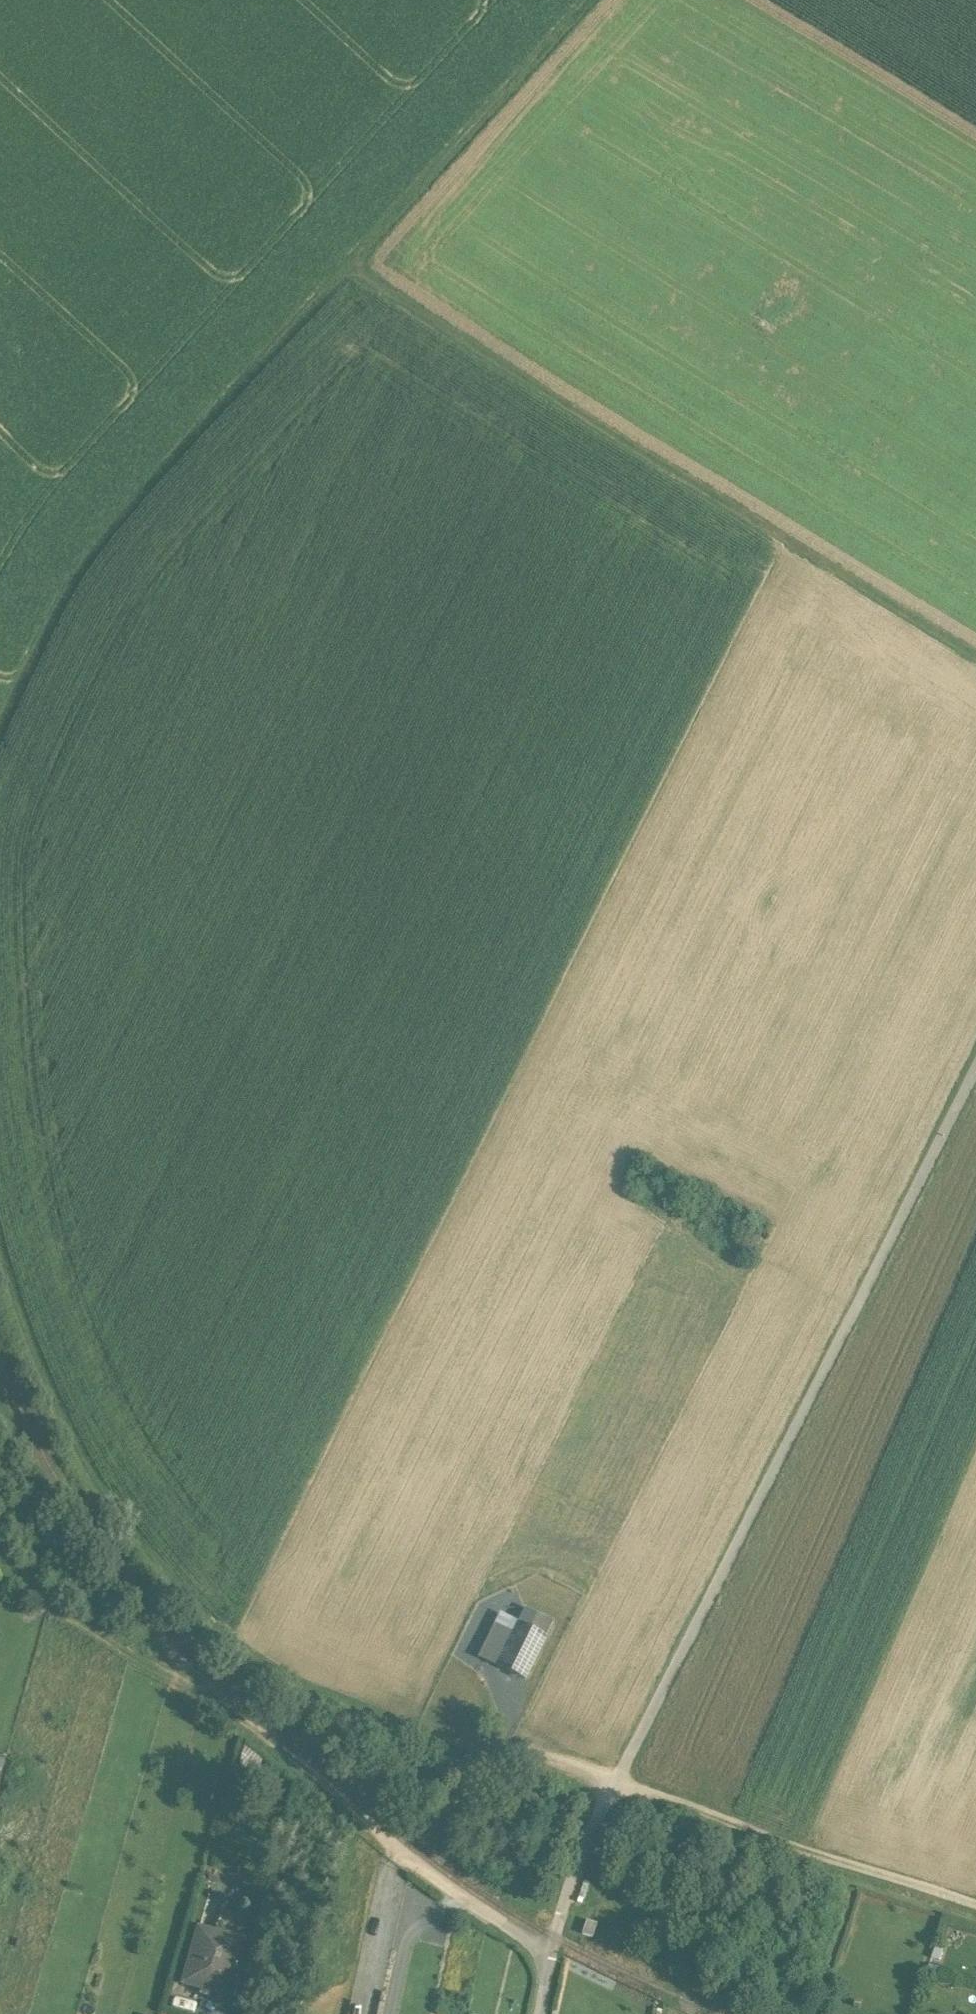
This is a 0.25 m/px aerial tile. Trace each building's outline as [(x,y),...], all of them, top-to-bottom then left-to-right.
[(497,1614),(477,1654),(524,1678),(551,1622),(524,1609),(517,1623),(497,1614)] [(597,1925),(586,1922),(582,1935),(593,1938),(597,1925)] [(241,1942),(197,1930),(182,1985),(199,1990),(202,1982),(227,1989),(241,1942)]
